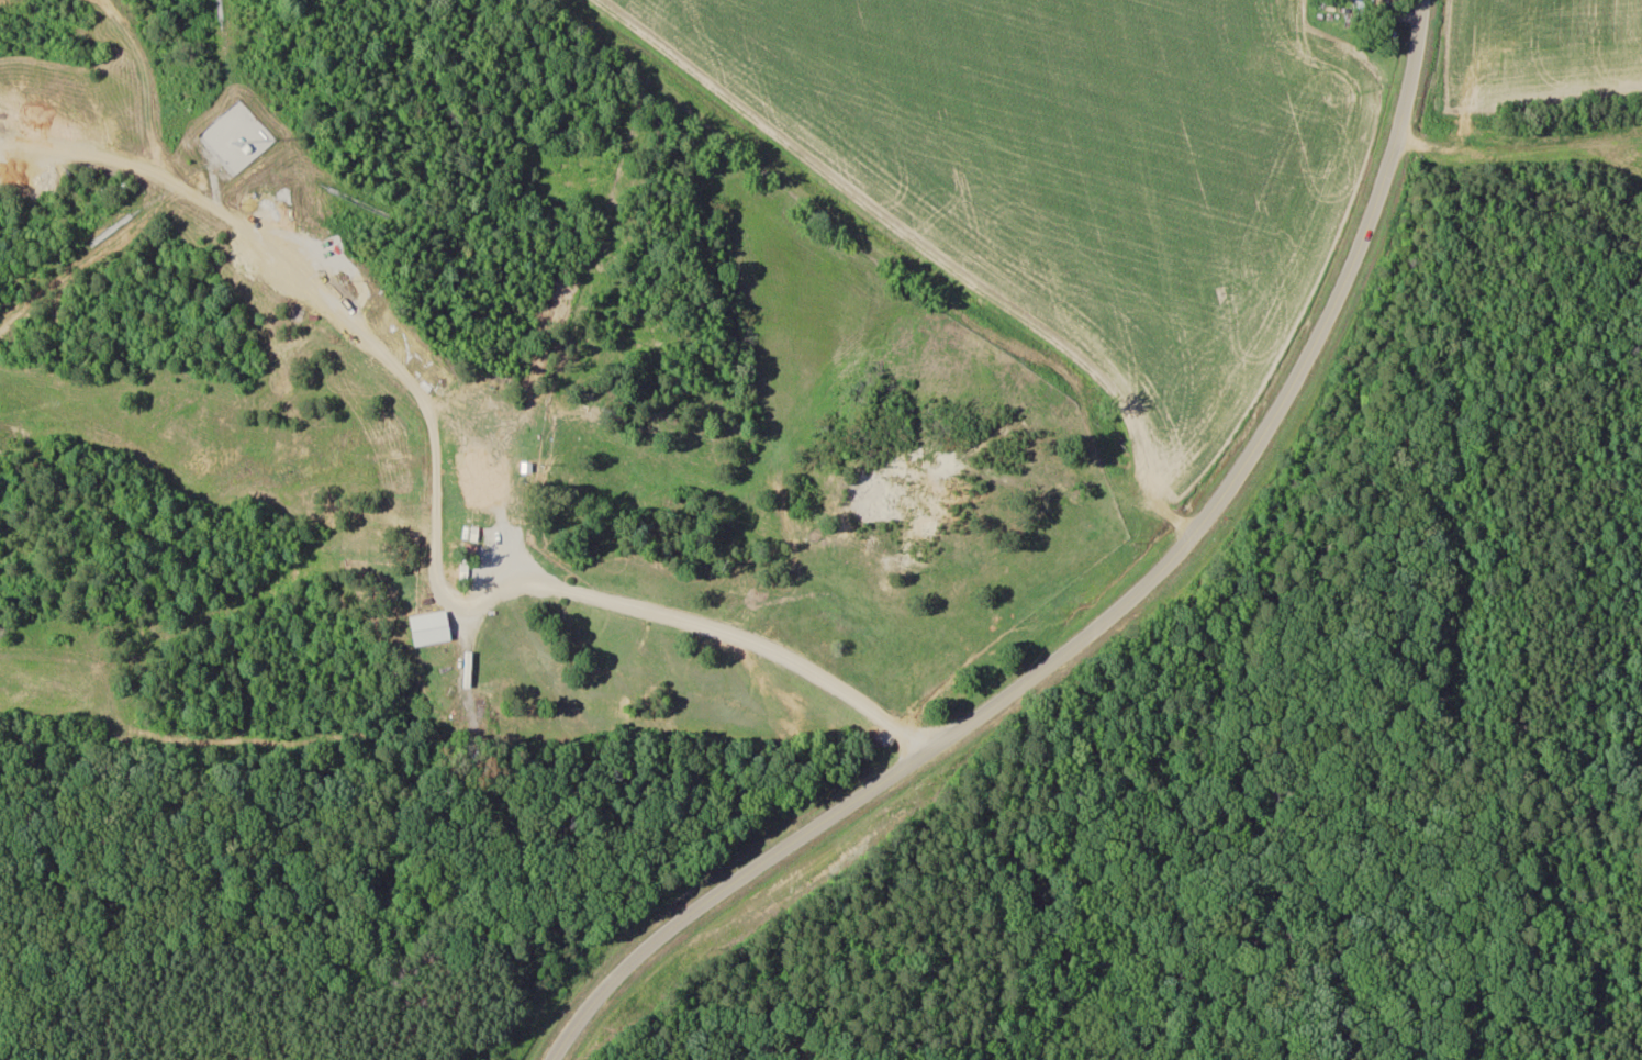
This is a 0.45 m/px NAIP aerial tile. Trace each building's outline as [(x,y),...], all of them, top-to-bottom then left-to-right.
[(1352,7),(1365,10),(1368,0),(1354,0),(1352,7)] [(448,610),(411,616),(416,647),(453,641),(448,610)]
